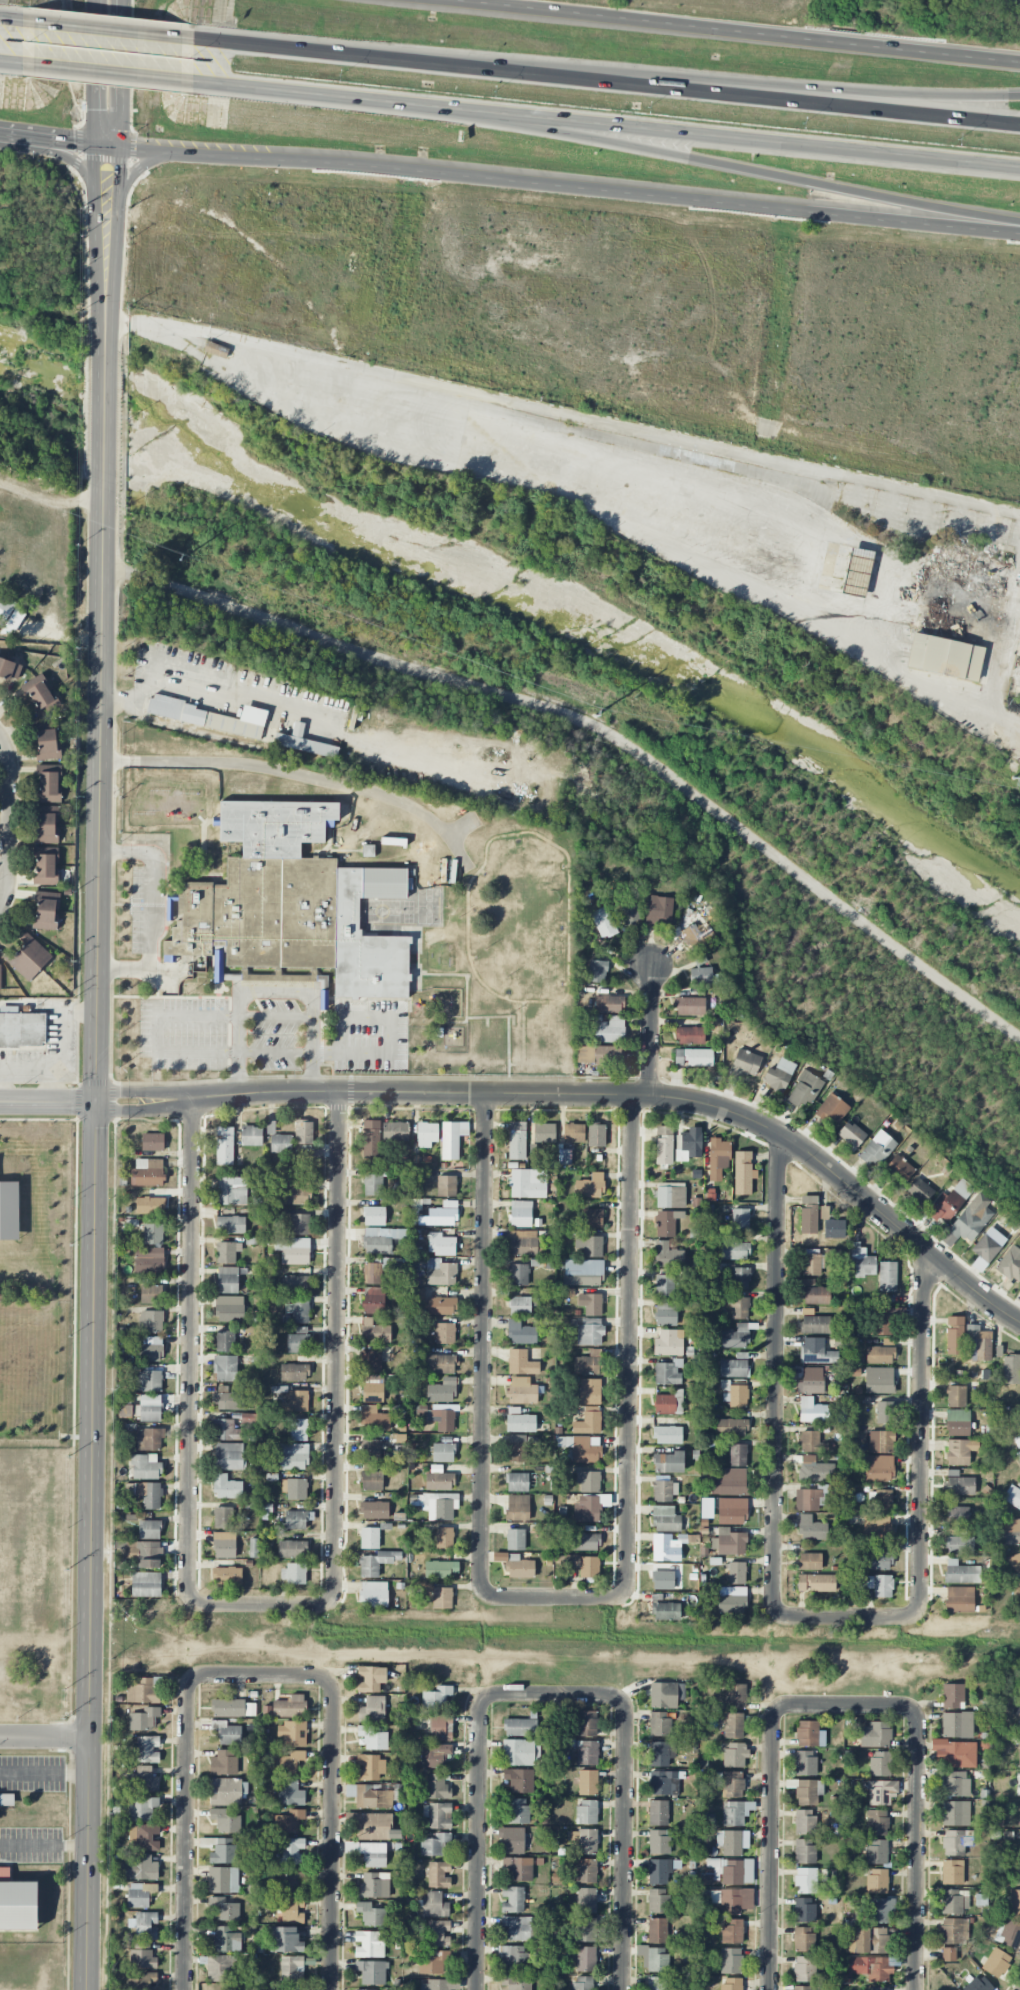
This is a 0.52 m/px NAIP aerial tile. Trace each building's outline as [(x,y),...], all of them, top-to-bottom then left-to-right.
[(203,351),(225,359),(229,349),(207,341),(203,351)] [(907,669),(978,682),(994,596),(1007,598),(1014,563),(972,555),(972,553),(930,545),(907,669)] [(873,552),(850,548),(842,593),(865,597),(873,552)] [(25,614),(15,607),(18,603),(0,592),(0,593),(0,623),(4,625),(1,631),(11,637),(25,614)] [(3,677),(0,676),(0,657),(10,661),(3,677)] [(10,661),(24,667),(18,680),(13,678),(12,681),(3,677),(10,661)] [(21,686),(26,694),(31,691),(36,699),(53,689),(42,673),(21,686)] [(53,689),(63,705),(42,719),(37,711),(42,708),(36,699),(53,689)] [(243,706),(241,715),(150,698),(147,716),(261,738),(267,710),(243,706)] [(302,739),(305,724),(295,721),(292,736),(276,733),(274,745),(337,758),(339,747),(302,739)] [(59,727),(61,740),(42,743),(42,737),(33,738),(32,730),(59,727)] [(42,743),(43,751),(35,752),(36,761),(63,758),(61,740),(42,743)] [(61,772),(62,786),(38,786),(38,772),(61,772)] [(62,786),(62,802),(38,802),(38,786),(62,786)] [(163,963),(176,963),(176,954),(214,955),(214,982),(224,982),(224,980),(321,981),(320,1010),(328,1011),(329,976),(317,975),(317,968),(335,968),(335,998),(353,998),(352,1000),(358,1000),(359,998),(409,998),(409,981),(412,981),(412,974),(409,974),(410,944),(413,944),(413,937),(362,936),(362,929),(360,929),(360,898),(407,899),(407,868),(337,867),(337,859),(301,858),(301,842),(325,842),(325,827),(334,827),(334,820),(339,821),(339,802),(220,801),(220,817),(212,816),(213,826),(220,826),(220,840),(243,841),(243,857),(227,857),(227,885),(213,885),(213,883),(182,883),(182,894),(167,894),(167,920),(174,920),(174,901),(178,901),(178,915),(182,915),(182,921),(177,921),(177,927),(173,927),(172,941),(163,941),(163,963)] [(60,812),(60,825),(32,826),(32,813),(60,812)] [(60,825),(60,841),(32,841),(32,826),(60,825)] [(363,844),(375,844),(375,857),(362,857),(363,844)] [(31,847),(60,847),(60,867),(40,868),(39,855),(32,856),(31,847)] [(60,867),(60,884),(35,884),(35,874),(40,873),(40,868),(60,867)] [(34,892),(61,893),(61,913),(33,912),(34,892)] [(637,896),(622,896),(623,925),(637,925),(637,896)] [(673,897),(647,896),(646,926),(671,927),(673,897)] [(616,933),(607,906),(590,912),(600,939),(616,933)] [(32,929),(33,912),(61,913),(60,930),(32,929)] [(680,931),(694,953),(716,939),(703,917),(680,931)] [(25,931),(54,956),(42,969),(21,949),(26,944),(19,938),(25,931)] [(1,956),(9,947),(16,954),(21,949),(42,969),(29,982),(1,956)] [(606,983),(607,961),(589,960),(588,982),(606,983)] [(689,970),(692,987),(722,983),(721,973),(713,974),(712,967),(689,970)] [(595,996),(596,1013),(624,1013),(624,996),(595,996)] [(706,998),(676,997),(675,1015),(706,1015),(706,998)] [(46,1049),(46,1013),(20,1013),(20,1006),(0,1006),(0,1012),(0,1049),(46,1049)] [(624,1016),(608,1016),(608,1022),(594,1022),(594,1042),(624,1042),(624,1016)] [(489,1023),(507,1022),(508,1060),(490,1061),(489,1023)] [(704,1044),(704,1027),(676,1028),(677,1045),(704,1044)] [(623,1047),(577,1045),(576,1064),(623,1066),(623,1047)] [(712,1067),(713,1050),(675,1049),(675,1065),(685,1066),(712,1067)] [(761,1056),(737,1049),(730,1072),(755,1079),(761,1056)] [(783,1093),(796,1064),(780,1057),(774,1070),(768,1067),(761,1083),(783,1093)] [(799,1109),(805,1098),(812,1102),(824,1082),(804,1070),(785,1100),(799,1109)] [(838,1124),(850,1108),(830,1092),(814,1114),(826,1123),(830,1118),(838,1124)] [(381,1121),(363,1120),(362,1159),(380,1159),(381,1121)] [(852,1152),(867,1136),(848,1120),(837,1133),(848,1144),(846,1146),(852,1152)] [(292,1135),(274,1134),(275,1122),(267,1121),(266,1135),(271,1135),(270,1153),(291,1154),(292,1135)] [(312,1121),(295,1121),(296,1144),(313,1144),(312,1121)] [(409,1141),(408,1122),(383,1123),(383,1141),(409,1141)] [(441,1160),(459,1160),(459,1136),(469,1136),(469,1122),(442,1122),(441,1160)] [(526,1122),(509,1122),(509,1160),(526,1160),(526,1122)] [(438,1123),(417,1123),(417,1148),(431,1148),(431,1142),(438,1142),(438,1123)] [(556,1142),(555,1124),(534,1124),(534,1143),(556,1142)] [(564,1142),(584,1142),(585,1124),(564,1124),(564,1142)] [(588,1147),(605,1147),(605,1124),(588,1124),(588,1147)] [(262,1146),(262,1126),(240,1126),(241,1146),(262,1146)] [(672,1165),(673,1126),(656,1126),(655,1164),(672,1165)] [(233,1165),(234,1127),(217,1127),(216,1165),(233,1165)] [(675,1161),(687,1162),(688,1158),(701,1158),(702,1127),(688,1127),(688,1134),(676,1134),(675,1161)] [(898,1144),(880,1129),(859,1155),(877,1169),(898,1144)] [(165,1134),(142,1133),(141,1149),(164,1150),(165,1134)] [(722,1182),(722,1168),(729,1168),(730,1139),(710,1139),(708,1181),(722,1182)] [(735,1195),(751,1195),(751,1179),(757,1179),(757,1170),(751,1170),(751,1151),(734,1152),(735,1195)] [(915,1169),(895,1154),(884,1170),(903,1185),(915,1169)] [(130,1186),(163,1186),(162,1159),(136,1159),(136,1168),(130,1168),(130,1186)] [(546,1198),(546,1170),(510,1169),(510,1197),(546,1198)] [(575,1180),(575,1197),(604,1197),(604,1172),(591,1172),(591,1180),(575,1180)] [(382,1175),(364,1175),(365,1196),(383,1196),(382,1175)] [(456,1196),(456,1176),(437,1176),(437,1196),(456,1196)] [(935,1191),(916,1176),(904,1192),(923,1207),(935,1191)] [(209,1205),(247,1205),(247,1178),(218,1177),(218,1192),(209,1192),(209,1205)] [(945,1198),(941,1194),(926,1211),(944,1226),(975,1189),(962,1178),(945,1198)] [(310,1181),(283,1180),(282,1204),(310,1205),(310,1181)] [(657,1208),(686,1208),(686,1184),(657,1184),(657,1208)] [(990,1201),(978,1192),(940,1240),(950,1248),(960,1235),(970,1243),(994,1214),(986,1207),(990,1201)] [(800,1207),(801,1234),(818,1233),(818,1196),(801,1196),(801,1207),(800,1207)] [(136,1213),(165,1213),(165,1197),(136,1198),(136,1213)] [(531,1227),(532,1201),(511,1201),(510,1227),(531,1227)] [(385,1207),(364,1207),(364,1226),(385,1226),(385,1207)] [(456,1226),(456,1209),(429,1208),(428,1217),(421,1217),(421,1225),(456,1226)] [(602,1228),(602,1210),(581,1209),(581,1228),(602,1228)] [(732,1230),(749,1230),(749,1209),(732,1209),(732,1230)] [(685,1212),(656,1211),(655,1237),(674,1238),(675,1218),(685,1219),(685,1212)] [(291,1235),(309,1235),(308,1214),(290,1214),(291,1235)] [(245,1233),(245,1216),(217,1217),(217,1234),(245,1233)] [(824,1220),(824,1238),(844,1238),(845,1220),(824,1220)] [(163,1245),(163,1224),(144,1224),(143,1244),(163,1245)] [(537,1231),(510,1232),(511,1256),(537,1255),(537,1231)] [(455,1237),(441,1237),(441,1233),(429,1232),(429,1255),(455,1255),(455,1237)] [(988,1264),(1002,1247),(985,1232),(971,1250),(988,1264)] [(603,1237),(575,1237),(574,1255),(602,1256),(603,1237)] [(310,1238),(275,1238),(275,1251),(281,1251),(281,1264),(309,1265),(310,1238)] [(656,1267),(683,1267),(684,1250),(668,1250),(668,1241),(656,1240),(656,1267)] [(235,1264),(236,1252),(241,1252),(241,1243),(217,1242),(216,1263),(235,1264)] [(720,1259),(749,1260),(749,1243),(721,1242),(720,1259)] [(875,1275),(875,1257),(862,1256),(862,1242),(853,1242),(852,1278),(865,1278),(865,1274),(875,1275)] [(1012,1244),(995,1268),(1017,1285),(1019,1281),(1019,1250),(1012,1244)] [(135,1273),(164,1273),(164,1247),(135,1248),(135,1273)] [(802,1254),(802,1275),(821,1276),(821,1255),(802,1254)] [(441,1263),(441,1258),(427,1258),(426,1285),(456,1286),(456,1263),(441,1263)] [(603,1260),(565,1259),(564,1285),(602,1286),(603,1260)] [(879,1292),(896,1292),(896,1262),(879,1262),(879,1292)] [(363,1284),(381,1284),(382,1263),(364,1263),(363,1284)] [(528,1286),(528,1264),(509,1264),(509,1285),(528,1286)] [(238,1293),(238,1267),(217,1267),(217,1293),(238,1293)] [(749,1268),(731,1268),(731,1289),(749,1290),(749,1268)] [(655,1275),(656,1296),(674,1296),(674,1275),(655,1275)] [(281,1276),(282,1293),(310,1293),(310,1276),(281,1276)] [(140,1304),(161,1304),(162,1286),(141,1285),(140,1304)] [(384,1288),(364,1287),(364,1314),(384,1314),(384,1288)] [(830,1288),(803,1287),(802,1304),(830,1305),(830,1288)] [(585,1316),(602,1316),(601,1294),(577,1294),(578,1306),(585,1306),(585,1316)] [(216,1321),(244,1321),(243,1296),(216,1297),(216,1321)] [(428,1315),(457,1314),(457,1297),(428,1298),(428,1315)] [(731,1319),(749,1319),(748,1297),(731,1297),(731,1319)] [(676,1326),(677,1300),(656,1300),(656,1325),(676,1326)] [(292,1323),(309,1323),(309,1302),(292,1302),(292,1323)] [(874,1335),(892,1335),(893,1308),(875,1308),(874,1335)] [(161,1333),(161,1319),(164,1319),(164,1311),(139,1311),(139,1332),(161,1333)] [(830,1316),(801,1317),(802,1334),(831,1333),(830,1316)] [(963,1317),(947,1316),(946,1355),(963,1355),(963,1317)] [(364,1343),(389,1343),(389,1325),(372,1325),(373,1318),(364,1318),(364,1343)] [(578,1345),(602,1346),(603,1319),(579,1318),(578,1345)] [(536,1327),(520,1327),(520,1319),(508,1319),(508,1344),(536,1344),(536,1327)] [(455,1323),(436,1323),(435,1343),(455,1344),(455,1323)] [(748,1348),(748,1323),(736,1323),(736,1331),(720,1331),(721,1348),(748,1348)] [(991,1361),(991,1331),(979,1331),(979,1326),(966,1326),(966,1361),(991,1361)] [(287,1334),(287,1352),(308,1353),(308,1327),(295,1327),(295,1335),(287,1334)] [(683,1330),(659,1329),(659,1339),(654,1338),(653,1355),(682,1356),(683,1330)] [(216,1351),(234,1352),(235,1331),(216,1331),(216,1351)] [(162,1361),(162,1337),(152,1337),(152,1344),(135,1344),(135,1360),(162,1361)] [(837,1352),(824,1351),(824,1338),(801,1337),(801,1362),(837,1363),(837,1352)] [(894,1364),(894,1347),(866,1346),(866,1364),(894,1364)] [(539,1362),(527,1362),(527,1349),(508,1349),(509,1374),(539,1374),(539,1362)] [(573,1373),(599,1374),(600,1349),(589,1349),(589,1357),(574,1357),(573,1373)] [(381,1351),(362,1351),(362,1372),(381,1372),(381,1351)] [(719,1360),(720,1377),(747,1377),(747,1352),(736,1352),(736,1360),(719,1360)] [(214,1382),(237,1382),(238,1356),(214,1355),(214,1382)] [(455,1374),(455,1355),(425,1355),(425,1374),(455,1374)] [(1003,1355),(1003,1384),(1019,1384),(1019,1356),(1003,1355)] [(655,1384),(679,1385),(680,1366),(681,1366),(681,1359),(673,1359),(673,1363),(655,1363),(655,1384)] [(281,1382),(308,1381),(307,1364),(280,1364),(281,1382)] [(894,1368),(865,1367),(865,1393),(893,1394),(894,1368)] [(135,1391),(161,1391),(162,1371),(135,1371),(135,1391)] [(362,1402),(383,1403),(384,1376),(363,1375),(362,1402)] [(824,1393),(824,1377),(801,1376),(801,1393),(824,1393)] [(530,1377),(509,1377),(509,1404),(537,1404),(538,1385),(530,1385),(530,1377)] [(456,1378),(443,1378),(443,1385),(427,1385),(427,1402),(456,1402),(456,1378)] [(601,1379),(580,1379),(579,1405),(601,1405),(601,1379)] [(747,1407),(747,1385),(722,1386),(722,1401),(729,1401),(730,1408),(747,1407)] [(243,1410),(243,1393),(228,1393),(228,1386),(216,1386),(215,1410),(243,1410)] [(965,1386),(947,1386),(947,1407),(965,1407),(965,1386)] [(308,1412),(308,1391),(289,1390),(288,1411),(308,1412)] [(655,1394),(655,1414),(682,1414),(682,1394),(655,1394)] [(160,1422),(161,1395),(140,1395),(139,1421),(160,1422)] [(829,1405),(812,1405),(813,1397),(800,1396),(799,1422),(828,1423),(829,1405)] [(895,1424),(896,1402),(876,1401),(876,1424),(895,1424)] [(390,1431),(390,1414),(377,1414),(377,1406),(362,1405),(361,1430),(390,1431)] [(572,1434),(600,1434),(600,1406),(584,1406),(584,1422),(572,1422),(572,1434)] [(507,1432),(535,1432),(535,1415),(520,1415),(520,1407),(507,1407),(507,1432)] [(438,1422),(437,1432),(454,1432),(454,1410),(431,1410),(431,1422),(438,1422)] [(969,1410),(946,1410),(946,1436),(969,1436),(969,1410)] [(242,1429),(234,1429),(234,1419),(215,1419),(214,1440),(241,1440),(242,1429)] [(308,1419),(291,1419),(290,1441),(307,1441),(308,1419)] [(747,1419),(714,1419),(714,1436),(747,1436),(747,1419)] [(682,1427),(655,1426),(654,1443),(681,1444),(682,1427)] [(137,1450),(162,1450),(162,1429),(136,1429),(137,1450)] [(801,1451),(818,1452),(819,1431),(801,1431),(801,1451)] [(894,1431),(869,1431),(869,1453),(894,1453),(894,1431)] [(525,1462),(526,1435),(508,1435),(508,1462),(525,1462)] [(572,1462),(601,1463),(601,1437),(573,1437),(572,1462)] [(380,1440),(362,1439),(362,1461),(379,1461),(380,1440)] [(969,1466),(969,1451),(978,1451),(978,1440),(947,1440),(947,1465),(969,1466)] [(243,1470),(244,1443),(216,1443),(215,1470),(243,1470)] [(308,1444),(280,1444),(279,1469),(307,1470),(308,1444)] [(432,1462),(453,1462),(453,1444),(432,1444),(432,1462)] [(747,1444),(730,1445),(730,1467),(747,1467),(747,1444)] [(683,1473),(683,1451),(673,1451),(673,1454),(654,1454),(654,1473),(683,1473)] [(157,1455),(132,1455),(132,1479),(161,1479),(161,1462),(156,1462),(157,1455)] [(815,1463),(815,1455),(800,1455),(800,1481),(834,1481),(834,1464),(815,1463)] [(865,1481),(893,1481),(893,1455),(865,1456),(865,1481)] [(383,1490),(383,1465),(362,1464),(361,1490),(383,1490)] [(426,1490),(453,1489),(453,1474),(442,1474),(442,1465),(431,1465),(431,1473),(425,1473),(426,1490)] [(747,1468),(718,1468),(718,1478),(712,1478),(712,1495),(747,1495),(747,1468)] [(974,1495),(974,1477),(959,1478),(959,1470),(947,1470),(947,1495),(974,1495)] [(600,1492),(600,1471),(576,1472),(577,1484),(580,1484),(580,1493),(600,1492)] [(242,1481),(227,1482),(227,1473),(213,1473),(213,1499),(243,1498),(242,1481)] [(528,1474),(507,1474),(507,1492),(528,1492),(528,1474)] [(281,1479),(281,1493),(287,1493),(287,1500),(307,1500),(307,1479),(281,1479)] [(653,1502),(675,1502),(676,1482),(653,1481),(653,1502)] [(143,1510),(161,1510),(161,1483),(134,1483),(134,1496),(144,1496),(143,1510)] [(1019,1509),(1019,1491),(1009,1485),(1001,1500),(1019,1509)] [(820,1511),(820,1489),(795,1490),(795,1511),(820,1511)] [(892,1490),(876,1490),(875,1511),(892,1512),(892,1490)] [(529,1495),(506,1495),(507,1521),(529,1521),(529,1495)] [(601,1522),(600,1507),(610,1507),(610,1495),(575,1496),(575,1522),(601,1522)] [(718,1524),(747,1525),(747,1499),(718,1498),(718,1524)] [(388,1519),(389,1502),(361,1502),(360,1519),(388,1519)] [(681,1515),(674,1515),(674,1506),(653,1505),(653,1531),(681,1532),(681,1515)] [(213,1528),(233,1529),(233,1508),(214,1507),(213,1528)] [(946,1524),(969,1524),(969,1507),(946,1507),(946,1524)] [(285,1529),(305,1530),(305,1520),(314,1521),(314,1511),(285,1511),(285,1529)] [(800,1540),(828,1540),(827,1522),(812,1523),(811,1514),(799,1514),(800,1540)] [(892,1515),(864,1514),(863,1540),(891,1541),(892,1515)] [(1019,1545),(1019,1519),(999,1520),(1000,1546),(1019,1545)] [(138,1539),(160,1539),(160,1520),(138,1520),(138,1539)] [(718,1555),(747,1555),(746,1532),(730,1533),(730,1527),(717,1527),(718,1538),(713,1538),(713,1548),(717,1548),(718,1555)] [(379,1549),(379,1528),(361,1528),(360,1549),(379,1549)] [(453,1528),(436,1528),(436,1550),(453,1550),(453,1528)] [(506,1550),(525,1551),(525,1529),(507,1529),(506,1550)] [(236,1533),(214,1532),(213,1558),(235,1559),(236,1533)] [(599,1551),(600,1534),(571,1533),(571,1550),(599,1551)] [(681,1541),(671,1541),(672,1534),(653,1534),(652,1561),(680,1562),(681,1541)] [(973,1554),(974,1537),(944,1536),(944,1553),(973,1554)] [(306,1558),(307,1541),(278,1540),(278,1558),(306,1558)] [(161,1542),(126,1542),(126,1553),(139,1553),(139,1568),(160,1568),(161,1542)] [(379,1578),(379,1562),(400,1563),(401,1552),(376,1551),(376,1556),(360,1556),(360,1577),(379,1578)] [(821,1554),(798,1553),(798,1570),(821,1570),(821,1554)] [(863,1570),(891,1570),(892,1553),(864,1553),(863,1570)] [(1009,1563),(1019,1575),(1019,1553),(1009,1563)] [(519,1560),(519,1554),(506,1554),(506,1578),(534,1578),(534,1561),(519,1560)] [(599,1578),(599,1556),(557,1556),(557,1568),(579,1568),(579,1578),(599,1578)] [(980,1583),(980,1566),(958,1566),(958,1559),(945,1559),(946,1583),(980,1583)] [(425,1562),(425,1579),(450,1578),(450,1574),(459,1573),(459,1561),(425,1562)] [(745,1584),(745,1563),(727,1562),(727,1584),(745,1584)] [(306,1565),(281,1565),(280,1583),(306,1583),(306,1565)] [(241,1567),(213,1568),(213,1586),(242,1585),(241,1567)] [(653,1589),(674,1589),(673,1571),(652,1571),(653,1589)] [(160,1597),(161,1572),(131,1572),(131,1597),(160,1597)] [(835,1575),(798,1574),(797,1591),(835,1592),(835,1575)] [(868,1575),(868,1587),(874,1588),(874,1598),(892,1598),(892,1576),(868,1575)] [(387,1608),(388,1582),(360,1582),(360,1607),(387,1608)] [(717,1612),(745,1613),(746,1587),(718,1587),(717,1612)] [(973,1587),(945,1587),(946,1613),(974,1612),(973,1587)] [(452,1608),(452,1588),(432,1588),(433,1609),(452,1608)] [(680,1603),(662,1603),(662,1594),(652,1594),(651,1620),(680,1621),(680,1603)] [(386,1683),(386,1667),(358,1667),(357,1680),(357,1692),(379,1693),(379,1683),(386,1683)] [(153,1678),(134,1678),(134,1684),(127,1684),(126,1702),(159,1703),(159,1690),(153,1690),(153,1678)] [(685,1700),(685,1683),(651,1682),(650,1708),(678,1708),(678,1700),(685,1700)] [(745,1708),(746,1684),(725,1684),(725,1708),(745,1708)] [(942,1708),(964,1709),(964,1684),(943,1684),(942,1708)] [(422,1692),(422,1710),(445,1709),(445,1696),(453,1696),(453,1686),(436,1686),(436,1691),(422,1692)] [(272,1718),(305,1717),(305,1694),(289,1695),(289,1700),(272,1700),(272,1718)] [(385,1696),(366,1696),(365,1707),(358,1707),(358,1721),(384,1721),(385,1696)] [(245,1700),(212,1699),(212,1717),(245,1717),(245,1700)] [(152,1731),(152,1717),(160,1717),(160,1708),(143,1707),(143,1713),(129,1713),(129,1730),(152,1731)] [(597,1737),(598,1711),(577,1711),(576,1736),(597,1737)] [(651,1736),(670,1736),(670,1712),(650,1712),(651,1736)] [(941,1713),(942,1738),(973,1738),(972,1712),(941,1713)] [(743,1739),(743,1713),(724,1713),(724,1739),(743,1739)] [(430,1741),(452,1741),(453,1715),(430,1715),(430,1741)] [(537,1719),(504,1719),(504,1736),(537,1736),(537,1719)] [(220,1745),(242,1745),(241,1726),(227,1726),(227,1721),(211,1721),(212,1730),(219,1729),(220,1745)] [(825,1747),(825,1730),(818,1730),(818,1721),(797,1721),(797,1746),(825,1747)] [(891,1747),(891,1722),(868,1722),(868,1727),(860,1727),(860,1747),(891,1747)] [(306,1723),(277,1723),(277,1737),(284,1737),(283,1747),(306,1747),(306,1723)] [(387,1750),(388,1732),(373,1732),(373,1726),(357,1726),(357,1736),(364,1736),(364,1750),(387,1750)] [(159,1737),(137,1736),(136,1763),(159,1763),(159,1737)] [(502,1765),(539,1766),(540,1742),(503,1741),(502,1765)] [(598,1741),(577,1741),(577,1765),(598,1765),(598,1741)] [(976,1741),(933,1741),(933,1760),(946,1760),(946,1767),(975,1768),(976,1741)] [(669,1742),(650,1742),(649,1767),(669,1767),(669,1742)] [(724,1767),(746,1768),(747,1743),(725,1743),(724,1767)] [(452,1754),(452,1744),(422,1745),(422,1768),(444,1768),(444,1755),(452,1754)] [(238,1775),(237,1750),(217,1750),(217,1757),(210,1757),(210,1775),(238,1775)] [(303,1775),(303,1751),(289,1751),(289,1756),(275,1756),(275,1774),(303,1775)] [(795,1776),(816,1776),(815,1751),(795,1751),(795,1776)] [(870,1776),(891,1776),(892,1751),(870,1751),(870,1776)] [(357,1757),(357,1768),(357,1779),(386,1779),(385,1756),(357,1757)] [(159,1792),(159,1777),(151,1777),(151,1766),(135,1766),(135,1791),(159,1792)] [(533,1769),(503,1769),(503,1780),(510,1780),(510,1793),(534,1793),(533,1769)] [(598,1771),(579,1770),(579,1795),(597,1795),(598,1771)] [(678,1771),(649,1772),(650,1796),(679,1795),(678,1771)] [(743,1772),(716,1772),(716,1784),(722,1784),(722,1798),(743,1797),(743,1772)] [(969,1772),(943,1772),(942,1796),(968,1797),(969,1772)] [(444,1773),(425,1774),(426,1799),(451,1798),(451,1785),(445,1785),(444,1773)] [(211,1805),(241,1806),(242,1794),(247,1794),(248,1779),(211,1779),(211,1805)] [(279,1805),(305,1805),(305,1791),(298,1791),(298,1780),(279,1781),(279,1805)] [(817,1780),(785,1780),(785,1788),(796,1788),(796,1805),(817,1806),(817,1780)] [(868,1805),(890,1805),(891,1796),(898,1796),(898,1781),(869,1781),(868,1805)] [(393,1808),(392,1790),(373,1791),(373,1785),(346,1785),(346,1797),(356,1797),(356,1808),(393,1808)] [(13,1794),(0,1794),(0,1806),(13,1806),(13,1794)] [(159,1796),(128,1797),(128,1821),(153,1821),(153,1807),(159,1807),(159,1796)] [(529,1799),(508,1799),(508,1812),(502,1812),(502,1824),(528,1824),(529,1799)] [(577,1824),(597,1824),(598,1800),(577,1800),(577,1824)] [(649,1825),(668,1826),(668,1801),(649,1800),(649,1825)] [(723,1826),(743,1826),(743,1816),(752,1816),(752,1801),(723,1802),(723,1826)] [(943,1826),(963,1826),(963,1801),(943,1801),(943,1826)] [(423,1803),(423,1815),(429,1815),(429,1828),(451,1829),(451,1804),(423,1803)] [(241,1815),(226,1816),(226,1809),(209,1809),(210,1819),(217,1819),(217,1833),(241,1833),(241,1815)] [(305,1810),(288,1810),(288,1816),(274,1816),(275,1833),(298,1833),(298,1819),(305,1819),(305,1810)] [(817,1810),(795,1810),(794,1834),(816,1834),(817,1810)] [(866,1836),(887,1836),(887,1810),(867,1810),(866,1836)] [(391,1840),(391,1813),(357,1813),(357,1840),(391,1840)] [(159,1825),(129,1825),(129,1842),(136,1842),(137,1851),(159,1851),(159,1825)] [(524,1854),(525,1828),(502,1827),(502,1854),(524,1854)] [(577,1854),(597,1854),(598,1830),(578,1829),(577,1854)] [(649,1854),(670,1854),(670,1830),(649,1830),(649,1854)] [(742,1856),(742,1849),(749,1849),(748,1830),(716,1831),(716,1847),(723,1847),(723,1856),(742,1856)] [(973,1846),(973,1830),(944,1831),(944,1856),(964,1855),(964,1846),(973,1846)] [(452,1833),(434,1833),(434,1839),(420,1839),(420,1856),(445,1856),(445,1843),(451,1843),(452,1833)] [(236,1864),(236,1839),(216,1838),(215,1853),(209,1853),(209,1863),(236,1864)] [(305,1839),(282,1838),(282,1864),(302,1864),(302,1851),(305,1851),(305,1839)] [(794,1864),(816,1864),(816,1839),(795,1839),(794,1864)] [(866,1864),(887,1864),(888,1840),(867,1840),(866,1864)] [(158,1880),(158,1862),(152,1862),(152,1855),(135,1854),(135,1861),(117,1861),(117,1879),(158,1880)] [(532,1881),(533,1858),(503,1858),(503,1869),(508,1869),(507,1881),(532,1881)] [(596,1883),(597,1859),(570,1859),(569,1883),(596,1883)] [(672,1860),(648,1859),(648,1885),(668,1885),(668,1874),(672,1874),(672,1860)] [(753,1885),(753,1860),(707,1859),(707,1868),(714,1868),(714,1877),(722,1877),(722,1884),(753,1885)] [(963,1861),(942,1860),(941,1884),(963,1885),(963,1861)] [(428,1888),(450,1888),(451,1862),(428,1862),(428,1888)] [(11,1881),(11,1867),(0,1868),(0,1882),(11,1881)] [(208,1868),(209,1893),(239,1892),(238,1867),(208,1868)] [(302,1891),(302,1868),(285,1868),(285,1875),(280,1875),(280,1891),(302,1891)] [(795,1893),(817,1894),(818,1869),(796,1868),(795,1893)] [(867,1894),(887,1893),(887,1869),(867,1870),(867,1894)] [(390,1873),(362,1872),(362,1885),(356,1885),(356,1897),(389,1898),(390,1873)] [(700,1885),(713,1884),(712,1875),(700,1875),(700,1885)] [(37,1931),(38,1883),(0,1882),(0,1930),(37,1931)] [(149,1908),(149,1892),(157,1892),(157,1884),(128,1883),(127,1908),(149,1908)] [(501,1913),(524,1912),(524,1887),(501,1887),(502,1900),(501,1900),(501,1913)] [(596,1913),(596,1888),(577,1888),(577,1913),(596,1913)] [(649,1913),(668,1913),(668,1889),(648,1889),(649,1913)] [(753,1889),(721,1889),(720,1914),(741,1915),(741,1910),(753,1910),(753,1889)] [(941,1913),(968,1913),(969,1890),(941,1890),(941,1913)] [(1011,1890),(1010,1916),(1019,1916),(1019,1890),(1011,1890)] [(424,1916),(449,1917),(449,1902),(441,1902),(442,1892),(424,1891),(424,1916)] [(226,1897),(208,1897),(208,1906),(216,1906),(216,1920),(239,1921),(239,1903),(225,1903),(226,1897)] [(304,1897),(282,1898),(282,1924),(304,1923),(303,1910),(304,1910),(304,1897)] [(814,1922),(814,1898),(794,1898),(794,1922),(814,1922)] [(895,1899),(868,1899),(867,1923),(889,1923),(889,1913),(895,1914),(895,1899)] [(371,1902),(356,1902),(355,1913),(362,1913),(362,1926),(386,1926),(386,1909),(371,1908),(371,1902)] [(157,1940),(157,1926),(158,1913),(135,1913),(135,1919),(128,1919),(127,1927),(135,1928),(135,1940),(157,1940)] [(532,1917),(501,1916),(501,1926),(509,1926),(509,1940),(531,1941),(532,1917)] [(595,1942),(596,1918),(576,1917),(575,1941),(595,1942)] [(668,1918),(648,1919),(648,1944),(668,1943),(668,1918)] [(966,1944),(966,1919),(941,1918),(941,1943),(966,1944)] [(743,1920),(723,1919),(722,1943),(742,1944),(743,1920)] [(1006,1919),(997,1942),(1017,1950),(1019,1943),(1019,1925),(1006,1919)] [(450,1921),(426,1920),(425,1947),(450,1947),(450,1921)] [(232,1926),(216,1926),(215,1939),(208,1939),(208,1951),(241,1952),(241,1933),(232,1933),(232,1926)] [(297,1927),(269,1927),(270,1953),(303,1952),(303,1942),(298,1942),(297,1927)] [(813,1927),(794,1928),(794,1950),(813,1950),(813,1927)] [(888,1954),(888,1929),(845,1928),(845,1953),(888,1954)] [(354,1957),(384,1958),(384,1932),(354,1931),(354,1944),(355,1944),(354,1957)] [(157,1968),(157,1957),(151,1957),(151,1944),(135,1943),(135,1950),(131,1950),(130,1968),(157,1968)] [(527,1946),(500,1946),(500,1972),(527,1971),(527,1946)] [(576,1971),(595,1972),(596,1947),(577,1947),(576,1971)] [(982,1970),(1001,1979),(1011,1956),(992,1947),(982,1970)] [(647,1972),(667,1972),(667,1948),(647,1948),(647,1972)] [(720,1973),(741,1974),(741,1948),(721,1948),(720,1973)] [(955,1948),(942,1948),(942,1962),(955,1962),(955,1948)] [(419,1974),(444,1974),(444,1963),(451,1963),(451,1950),(429,1951),(429,1956),(419,1957),(419,1974)] [(232,1956),(207,1956),(207,1982),(232,1982),(232,1956)] [(302,1956),(280,1957),(281,1982),(303,1981),(302,1956)] [(795,1956),(795,1982),(817,1982),(817,1956),(795,1956)] [(891,1958),(847,1957),(846,1974),(867,1975),(867,1982),(891,1982),(891,1958)] [(361,1984),(386,1985),(386,1962),(355,1961),(355,1971),(361,1971),(361,1984)] [(157,1972),(141,1972),(142,1979),(125,1979),(125,1989),(157,1989),(157,1972)] [(994,1988),(979,1974),(964,1989),(992,1989),(994,1988)] [(531,1982),(517,1982),(517,1975),(500,1975),(500,1986),(508,1986),(508,1989),(531,1989),(531,1982)] [(572,1977),(572,1989),(593,1989),(592,1976),(572,1977)] [(666,1977),(647,1977),(647,1989),(666,1989),(666,1977)] [(742,1978),(722,1978),(722,1989),(742,1989),(742,1978)] [(460,1980),(420,1980),(420,1989),(460,1989),(460,1980)]
